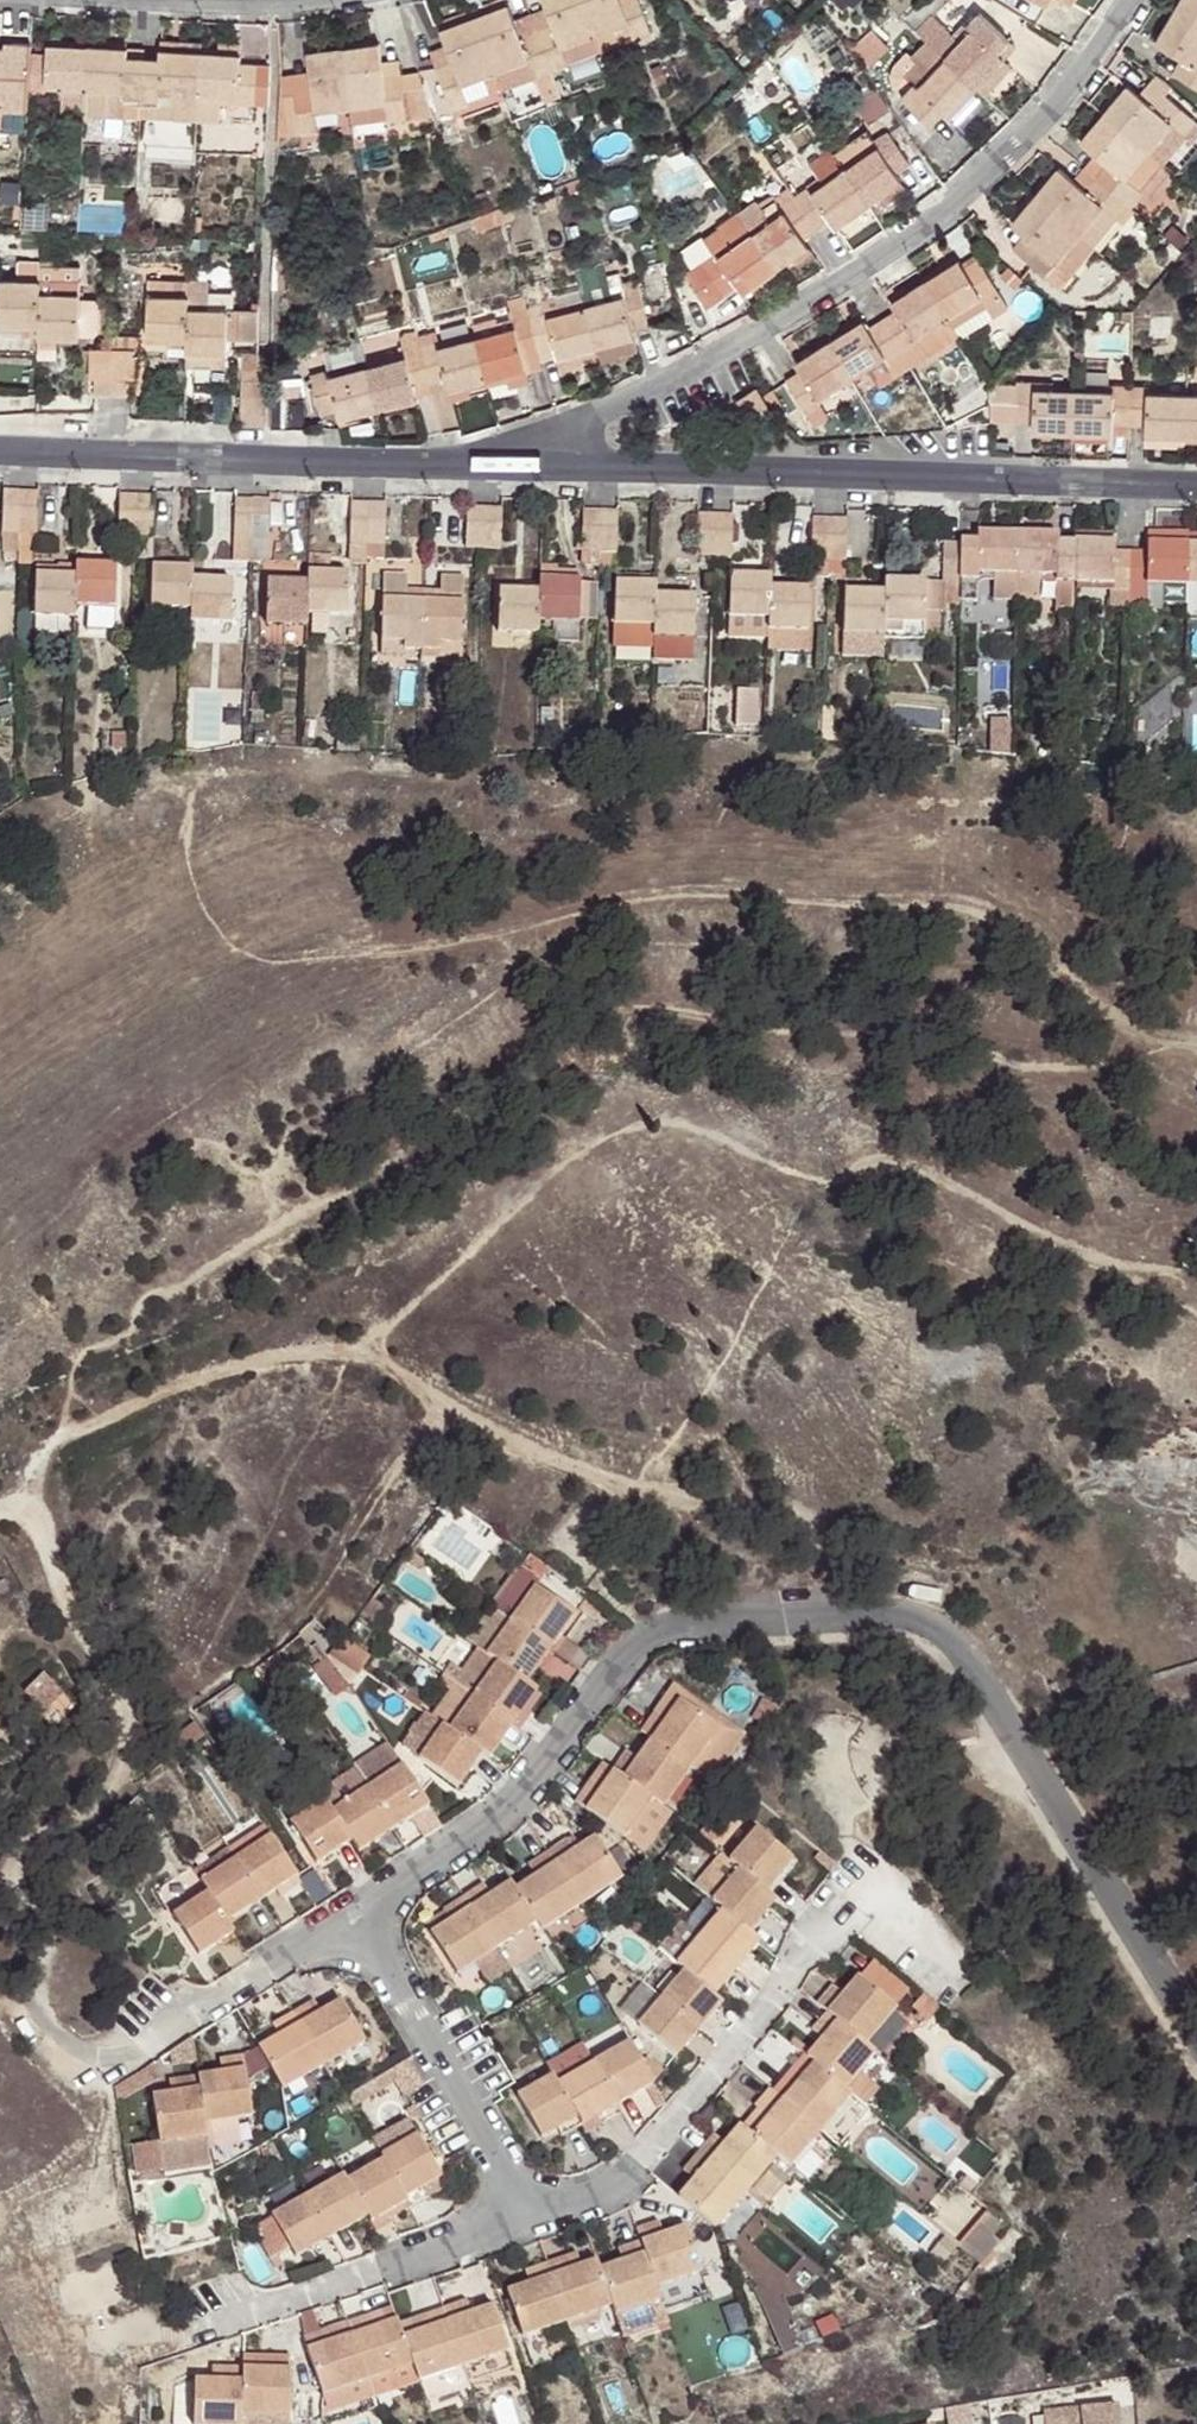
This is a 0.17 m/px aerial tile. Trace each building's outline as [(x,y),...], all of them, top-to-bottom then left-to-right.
[(569,84),(563,68),(595,55),(627,43),(633,59),(652,51),(637,11),(620,18),(613,1),(613,0),(570,0),(540,12),(545,28),(550,44),(535,50),(518,55),(513,41),(508,25),(473,37),(438,50),(445,67),(450,80),(435,87),(450,128),(469,121),(463,105),(495,93),(527,82),(533,97),(551,92),(569,84)] [(540,12),(570,0),(549,0),(537,5),(540,12)] [(637,11),(631,0),(617,0),(613,1),(620,18),(637,11)] [(686,9),(698,0),(678,0),(686,9)] [(713,9),(724,0),(703,0),(713,9)] [(1008,10),(1041,30),(1052,16),(1057,19),(1063,12),(1067,2),(1068,0),(1014,0),(1008,10)] [(1067,2),(1063,12),(1067,16),(1072,6),(1067,2)] [(1190,2),(1154,62),(1180,79),(1172,94),(1196,109),(1196,6),(1190,2)] [(471,28),(473,37),(508,25),(503,17),(471,28)] [(436,42),(438,50),(473,37),(471,28),(436,42)] [(529,34),(535,50),(550,44),(545,28),(529,34)] [(529,34),(513,41),(518,55),(535,50),(529,34)] [(975,113),(1003,83),(997,77),(1008,65),(978,38),(967,52),(971,56),(961,66),(942,50),(926,65),(911,82),(929,100),(919,110),(914,108),(900,121),(929,148),(942,136),(948,141),(953,136),(961,128),(975,113)] [(563,68),(569,84),(633,59),(627,43),(595,55),(563,68)] [(50,54),(48,62),(71,62),(71,55),(50,54)] [(111,64),(128,66),(127,58),(112,57),(111,64)] [(109,124),(110,107),(125,108),(125,114),(143,115),(161,116),(161,110),(176,110),(175,136),(198,137),(220,139),(223,114),(237,114),(237,120),(255,121),(258,82),(242,81),(241,72),(162,68),(161,76),(145,76),(128,74),(128,66),(111,64),(89,64),(71,62),(48,62),(48,71),(33,70),(34,61),(7,60),(7,65),(0,64),(0,120),(3,120),(3,125),(29,127),(30,109),(48,110),(48,105),(64,105),(63,130),(109,133),(109,124)] [(307,73),(309,90),(310,105),(294,107),(300,151),(319,148),(317,130),(386,120),(388,139),(407,136),(400,93),(384,94),(380,62),(307,73)] [(997,77),(1003,83),(1011,68),(1008,65),(997,77)] [(430,72),(435,87),(450,80),(445,67),(430,72)] [(499,109),(533,97),(527,82),(495,93),(499,109)] [(1006,89),(1003,83),(975,113),(980,116),(1006,89)] [(310,105),(309,90),(279,92),(278,106),(294,107),(310,105)] [(110,107),(109,124),(119,125),(120,137),(174,140),(175,136),(176,110),(161,110),(161,116),(143,115),(125,114),(125,108),(110,107)] [(1010,249),(1024,260),(1035,270),(1030,274),(1023,282),(1058,311),(1070,296),(1058,285),(1079,258),(1102,231),(1115,242),(1127,228),(1140,214),(1127,201),(1138,185),(1148,175),(1170,149),(1184,160),(1196,145),(1163,118),(1151,130),(1126,109),(1102,139),(1079,165),(1103,187),(1093,201),(1083,212),(1067,201),(1057,191),(1034,220),(1010,249)] [(571,118),(564,121),(569,133),(575,130),(571,118)] [(962,130),(961,128),(953,136),(957,138),(962,130)] [(1182,159),(1184,160),(1170,149),(1148,175),(1161,184),(1182,159)] [(809,211),(794,221),(780,232),(783,237),(771,245),(756,225),(720,251),(733,271),(721,279),(718,275),(704,285),(725,318),(739,309),(743,315),(760,301),(776,293),(791,282),(809,270),(804,263),(816,252),(831,245),(836,251),(854,238),(883,220),(901,206),(897,199),(909,188),(887,157),(872,167),(875,173),(844,193),(813,215),(809,211)] [(1150,196),(1138,185),(1127,201),(1140,214),(1150,196)] [(1077,187),(1067,201),(1083,212),(1093,201),(1077,187)] [(904,213),(901,206),(883,220),(886,226),(904,213)] [(780,232),(794,221),(788,208),(771,218),(769,215),(756,225),(771,245),(783,237),(780,232)] [(1127,228),(1115,242),(1121,248),(1132,234),(1127,228)] [(1058,285),(1070,296),(1115,242),(1102,231),(1079,258),(1058,285)] [(858,244),(854,238),(836,251),(839,256),(858,244)] [(1035,270),(1024,260),(1019,265),(1030,274),(1035,270)] [(812,274),(809,270),(791,282),(795,288),(812,274)] [(829,366),(809,377),(794,386),(799,394),(785,402),(805,436),(821,426),(819,420),(832,413),(863,394),(884,381),(886,386),(903,376),(917,366),(914,360),(947,341),(979,320),(982,324),(997,316),(977,283),(963,291),(958,286),(926,307),(891,327),(895,333),(881,344),(867,351),(863,344),(842,357),(829,366)] [(704,331),(725,318),(704,285),(688,296),(704,331)] [(190,286),(190,311),(209,311),(209,286),(190,286)] [(148,316),(189,317),(187,299),(148,298),(148,316)] [(38,344),(38,357),(80,357),(81,315),(39,314),(39,301),(0,301),(0,344),(38,344)] [(607,315),(609,324),(621,319),(619,313),(639,307),(636,301),(616,305),(618,311),(607,315)] [(760,301),(743,315),(747,320),(764,310),(760,301)] [(547,338),(544,333),(527,337),(511,341),(513,352),(476,361),(439,369),(437,364),(403,373),(404,379),(367,389),(330,397),(329,391),(311,397),(320,435),(336,431),(339,439),(361,433),(378,429),(417,419),(415,410),(430,406),(444,405),(447,411),(486,402),(525,390),(523,380),(538,375),(554,371),(556,380),(595,369),(611,365),(633,359),(632,349),(648,345),(639,307),(619,313),(621,319),(609,324),(584,329),(547,338)] [(189,328),(189,317),(148,316),(146,358),(186,359),(186,372),(227,373),(229,331),(189,328)] [(527,337),(544,333),(542,324),(527,327),(524,317),(508,322),(511,341),(527,337)] [(986,330),(982,324),(979,320),(947,341),(914,360),(917,366),(919,371),(986,330)] [(837,346),(842,357),(863,344),(855,335),(837,346)] [(636,366),(633,359),(611,365),(614,372),(636,366)] [(794,386),(809,377),(802,367),(787,376),(794,386)] [(95,373),(94,417),(129,417),(130,375),(95,373)] [(241,377),(241,419),(259,418),(259,378),(241,377)] [(886,388),(886,386),(884,381),(863,394),(869,399),(886,388)] [(1013,446),(1015,406),(992,406),(991,445),(1013,446)] [(1147,415),(1147,409),(1111,409),(1111,415),(1072,416),(1034,413),(1034,406),(1015,406),(1013,446),(1030,446),(1030,454),(1050,453),(1071,455),(1093,455),(1111,456),(1111,449),(1145,448),(1145,458),(1184,459),(1196,459),(1196,416),(1147,415)] [(737,423),(750,443),(769,432),(756,413),(737,423)] [(821,426),(805,436),(812,450),(827,440),(820,428),(835,418),(832,413),(819,420),(821,426)] [(417,426),(417,419),(378,429),(382,436),(417,426)] [(361,433),(339,439),(346,446),(363,441),(361,433)] [(1110,464),(1111,456),(1093,455),(1093,464),(1110,464)] [(1184,459),(1184,465),(1196,467),(1196,459),(1184,459)] [(4,511),(3,552),(38,554),(38,511),(4,511)] [(135,556),(153,557),(154,514),(119,515),(117,556),(135,556)] [(234,519),(232,562),(267,563),(269,520),(234,519)] [(349,523),(348,565),(384,567),(385,525),(349,523)] [(465,529),(464,569),(500,572),(501,530),(465,529)] [(580,533),(579,575),(617,576),(616,533),(580,533)] [(695,534),(693,577),(729,578),(730,535),(695,534)] [(809,582),(826,583),(844,584),(846,542),(810,541),(809,582)] [(38,554),(3,552),(2,571),(19,573),(18,584),(28,583),(31,570),(36,569),(38,554)] [(1186,567),(1145,567),(1145,575),(1112,574),(1112,565),(1071,563),(1071,566),(1056,566),(1056,557),(1016,556),(975,554),(975,562),(958,563),(958,567),(940,566),(940,603),(940,608),(957,609),(958,602),(974,604),(975,597),(990,598),(989,601),(989,623),(1037,624),(1036,604),(1037,600),(1053,600),(1053,607),(1070,608),(1109,609),(1109,614),(1127,615),(1145,615),(1146,609),(1163,609),(1196,610),(1196,566),(1186,567)] [(152,579),(153,557),(135,556),(135,580),(152,579)] [(267,563),(232,562),(232,580),(266,582),(267,563)] [(617,576),(579,575),(579,586),(614,587),(617,576)] [(825,596),(826,583),(809,582),(808,598),(824,600),(825,596)] [(36,594),(34,636),(73,638),(74,625),(114,627),(116,584),(75,583),(75,595),(36,594)] [(844,584),(826,583),(825,596),(842,596),(844,584)] [(152,585),(151,628),(190,629),(189,642),(230,644),(231,601),(190,602),(191,586),(152,585)] [(266,603),(265,646),(307,647),(308,634),(348,637),(348,593),(307,592),(307,603),(266,603)] [(440,623),(422,624),(406,622),(406,612),(408,597),(384,595),(380,664),(403,665),(403,671),(421,673),(438,673),(440,666),(461,666),(463,599),(440,597),(439,614),(440,623)] [(613,596),(613,604),(654,604),(653,597),(613,596)] [(767,638),(765,653),(807,654),(808,610),(768,609),(770,599),(728,596),(727,638),(767,638)] [(497,613),(495,654),(537,656),(539,644),(578,644),(579,603),(538,601),(538,613),(497,613)] [(841,656),(880,656),(880,643),(922,645),(923,634),(924,602),(883,602),(882,614),(843,614),(841,656)] [(924,602),(923,634),(931,635),(939,635),(939,626),(938,626),(940,608),(940,603),(924,602)] [(972,624),(974,604),(958,602),(957,609),(957,623),(972,624)] [(652,648),(651,659),(691,661),(693,619),(653,619),(654,604),(613,604),(612,647),(652,648)] [(1069,629),(1070,608),(1053,607),(1053,629),(1069,629)] [(957,627),(957,623),(957,609),(940,608),(938,626),(939,626),(957,627)] [(406,622),(422,624),(422,612),(406,612),(406,622)] [(422,612),(422,624),(440,623),(439,614),(422,612)] [(1144,632),(1145,615),(1127,615),(1126,632),(1144,632)] [(931,635),(923,634),(922,645),(880,643),(880,656),(880,660),(930,661),(931,635)] [(765,659),(765,653),(767,638),(727,638),(725,657),(765,659)] [(807,654),(765,653),(765,659),(765,672),(804,672),(807,654)] [(880,660),(880,656),(841,656),(841,674),(879,675),(880,660)] [(691,661),(651,659),(649,676),(689,677),(691,661)] [(403,665),(380,664),(379,677),(401,678),(403,671),(403,665)] [(552,733),(540,733),(539,746),(552,747),(552,733)] [(403,1557),(416,1567),(421,1561),(408,1551),(403,1557)] [(543,1578),(548,1569),(527,1556),(521,1565),(543,1578)] [(518,1570),(490,1608),(511,1623),(535,1590),(539,1586),(518,1570)] [(443,1588),(450,1592),(455,1585),(448,1580),(443,1588)] [(535,1590),(511,1623),(548,1651),(559,1636),(572,1618),(535,1590)] [(581,1606),(605,1622),(611,1613),(587,1597),(581,1606)] [(372,1626),(385,1606),(372,1598),(359,1617),(372,1626)] [(465,1643),(480,1653),(486,1657),(511,1623),(490,1608),(465,1643)] [(486,1657),(496,1664),(525,1684),(538,1666),(548,1651),(511,1623),(486,1657)] [(590,1657),(559,1636),(548,1651),(580,1674),(590,1657)] [(342,1641),(335,1650),(361,1670),(367,1661),(342,1641)] [(335,1650),(329,1659),(348,1686),(361,1670),(335,1650)] [(580,1674),(548,1651),(538,1666),(562,1683),(566,1677),(574,1682),(580,1674)] [(446,1678),(473,1699),(496,1664),(486,1657),(480,1653),(463,1678),(451,1672),(446,1678)] [(348,1686),(329,1659),(322,1664),(317,1668),(335,1695),(348,1686)] [(496,1664),(473,1699),(512,1725),(535,1691),(525,1684),(496,1664)] [(59,1693),(42,1676),(25,1693),(41,1711),(59,1693)] [(449,1733),(473,1699),(446,1678),(442,1686),(453,1692),(432,1721),(442,1728),(449,1733)] [(672,1685),(653,1714),(664,1722),(677,1702),(715,1730),(722,1720),(672,1685)] [(512,1725),(473,1699),(449,1733),(480,1754),(488,1760),(512,1725)] [(651,1740),(689,1767),(715,1730),(677,1702),(664,1722),(660,1728),(649,1720),(640,1733),(651,1740)] [(660,1728),(664,1722),(653,1714),(649,1720),(660,1728)] [(419,1762),(442,1728),(432,1721),(427,1717),(403,1752),(419,1762)] [(183,1720),(172,1740),(182,1755),(205,1740),(183,1720)] [(740,1735),(722,1720),(715,1730),(689,1767),(708,1781),(740,1735)] [(480,1754),(449,1733),(442,1728),(419,1762),(457,1788),(480,1754)] [(662,1807),(689,1767),(651,1740),(637,1760),(632,1767),(622,1759),(613,1772),(651,1799),(662,1807)] [(366,1790),(400,1767),(387,1747),(353,1770),(366,1790)] [(282,1754),(289,1765),(297,1760),(290,1749),(282,1754)] [(632,1767),(637,1760),(626,1753),(622,1759),(632,1767)] [(602,1764),(587,1784),(598,1792),(613,1772),(602,1764)] [(427,1808),(400,1767),(366,1790),(393,1831),(427,1808)] [(353,1770),(318,1793),(324,1802),(331,1813),(366,1790),(353,1770)] [(624,1838),(651,1799),(613,1772),(598,1792),(594,1798),(583,1790),(574,1803),(624,1838)] [(587,1784),(583,1790),(594,1798),(598,1792),(587,1784)] [(393,1831),(366,1790),(331,1813),(350,1841),(359,1853),(367,1848),(393,1831)] [(662,1807),(651,1799),(624,1838),(644,1852),(671,1814),(662,1807)] [(350,1841),(331,1813),(324,1802),(290,1825),(316,1864),(350,1841)] [(720,1856),(728,1863),(755,1832),(743,1822),(716,1852),(720,1856)] [(236,1858),(269,1835),(262,1825),(228,1848),(236,1858)] [(588,1828),(568,1841),(575,1851),(595,1839),(588,1828)] [(738,1872),(765,1894),(791,1861),(755,1832),(728,1863),(738,1872)] [(264,1898),(276,1890),(296,1876),(269,1835),(236,1858),(264,1898)] [(562,1845),(547,1854),(581,1904),(620,1879),(615,1871),(603,1852),(595,1839),(575,1851),(569,1855),(562,1845)] [(569,1855),(575,1851),(568,1841),(562,1845),(569,1855)] [(200,1882),(236,1858),(228,1848),(193,1872),(200,1882)] [(373,1858),(367,1848),(359,1853),(371,1872),(379,1866),(373,1858)] [(383,1851),(373,1858),(379,1866),(389,1860),(383,1851)] [(534,1879),(515,1891),(536,1924),(540,1931),(581,1904),(547,1854),(533,1863),(540,1875),(534,1879)] [(705,1898),(711,1903),(738,1872),(728,1863),(720,1856),(693,1888),(705,1898)] [(226,1923),(264,1898),(236,1858),(200,1882),(208,1894),(226,1923)] [(540,1875),(533,1863),(527,1867),(534,1879),(540,1875)] [(774,1901),(765,1894),(738,1872),(711,1903),(718,1909),(722,1912),(748,1932),(774,1901)] [(296,1876),(276,1890),(281,1896),(301,1882),(296,1876)] [(477,1888),(463,1898),(496,1949),(536,1924),(515,1891),(511,1883),(490,1896),(485,1899),(477,1888)] [(485,1899),(490,1896),(482,1885),(477,1888),(485,1899)] [(226,1923),(208,1894),(173,1916),(198,1956),(233,1933),(226,1923)] [(456,1920),(432,1935),(457,1975),(477,1962),(496,1949),(463,1898),(448,1908),(449,1910),(456,1920)] [(705,1898),(680,1926),(695,1939),(718,1909),(711,1903),(705,1898)] [(757,1939),(748,1932),(722,1912),(718,1909),(695,1939),(734,1970),(757,1939)] [(432,1935),(456,1920),(449,1910),(426,1925),(432,1935)] [(649,1945),(675,1967),(695,1939),(680,1926),(670,1917),(649,1945)] [(457,1975),(432,1935),(426,1939),(451,1978),(457,1975)] [(714,1997),(734,1970),(695,1939),(675,1967),(679,1971),(714,1997)] [(496,1949),(477,1962),(493,1987),(512,1974),(496,1949)] [(873,1962),(859,1978),(895,2009),(909,1992),(873,1962)] [(719,2000),(714,1997),(679,1971),(658,1999),(698,2029),(719,2000)] [(827,2014),(864,2045),(895,2009),(859,1978),(844,1994),(838,2002),(828,1993),(818,2005),(827,2014)] [(636,2029),(658,1999),(642,1985),(619,2015),(636,2029)] [(838,2002),(844,1994),(835,1986),(828,1993),(838,2002)] [(698,2029),(658,1999),(636,2029),(676,2058),(698,2029)] [(313,2001),(307,2005),(314,2017),(320,2014),(313,2001)] [(314,2017),(307,2005),(292,2014),(323,2067),(363,2043),(339,2002),(320,2014),(314,2017)] [(323,2067),(292,2014),(277,2023),(284,2035),(279,2038),(258,2050),(282,2091),(323,2067)] [(873,2053),(864,2045),(827,2014),(815,2027),(826,2035),(822,2041),(806,2059),(814,2066),(842,2090),(858,2070),(873,2053)] [(272,2026),(279,2038),(284,2035),(277,2023),(272,2026)] [(826,2035),(815,2027),(811,2031),(822,2041),(826,2035)] [(593,2065),(615,2106),(653,2085),(629,2043),(593,2065)] [(546,2063),(553,2076),(557,2084),(593,2065),(581,2044),(546,2063)] [(197,2076),(204,2124),(251,2117),(242,2056),(225,2059),(227,2072),(220,2073),(197,2076)] [(227,2072),(225,2059),(218,2061),(220,2073),(227,2072)] [(405,2063),(386,2075),(400,2101),(419,2090),(405,2063)] [(580,2126),(615,2106),(593,2065),(557,2084),(576,2118),(580,2126)] [(147,2066),(114,2087),(117,2104),(155,2080),(147,2066)] [(848,2095),(842,2090),(814,2066),(799,2083),(795,2088),(783,2078),(772,2091),(818,2131),(848,2095)] [(878,2088),(858,2070),(842,2090),(848,2095),(862,2106),(878,2088)] [(795,2088),(799,2083),(788,2073),(783,2078),(795,2088)] [(206,2140),(204,2124),(197,2076),(180,2079),(181,2092),(170,2094),(151,2098),(159,2142),(164,2172),(210,2164),(206,2140)] [(540,2138),(576,2118),(557,2084),(553,2076),(517,2097),(540,2138)] [(168,2081),(170,2094),(181,2092),(180,2079),(168,2081)] [(788,2168),(818,2131),(772,2091),(762,2104),(772,2113),(768,2118),(752,2138),(774,2157),(788,2168)] [(862,2106),(848,2095),(818,2131),(832,2142),(862,2106)] [(772,2113),(762,2104),(757,2109),(768,2118),(772,2113)] [(615,2106),(580,2126),(584,2133),(620,2114),(615,2106)] [(372,2142),(381,2158),(416,2136),(407,2121),(372,2142)] [(745,2192),(774,2157),(752,2138),(737,2126),(724,2142),(719,2148),(709,2140),(698,2153),(745,2192)] [(719,2148),(724,2142),(714,2134),(709,2140),(719,2148)] [(383,2161),(403,2198),(439,2178),(416,2136),(381,2158),(383,2161)] [(164,2172),(159,2142),(132,2146),(137,2176),(164,2172)] [(343,2174),(347,2181),(377,2164),(364,2143),(335,2161),(343,2174)] [(714,2230),(745,2192),(698,2153),(687,2166),(697,2174),(692,2180),(677,2199),(714,2230)] [(347,2181),(366,2217),(370,2223),(385,2214),(405,2202),(403,2198),(383,2161),(377,2164),(347,2181)] [(682,2172),(692,2180),(697,2174),(687,2166),(682,2172)] [(303,2179),(311,2193),(329,2183),(321,2169),(303,2179)] [(331,2238),(366,2217),(347,2181),(343,2174),(329,2183),(311,2193),(307,2196),(331,2238)] [(444,2187),(439,2178),(403,2198),(405,2202),(408,2207),(444,2187)] [(958,2180),(933,2208),(950,2223),(926,2249),(959,2278),(1007,2224),(958,2180)] [(295,2260),(331,2238),(307,2196),(270,2218),(289,2250),(295,2260)] [(405,2202),(385,2214),(389,2219),(408,2207),(405,2202)] [(389,2219),(385,2214),(370,2223),(375,2231),(391,2221),(389,2219)] [(277,2258),(289,2250),(270,2218),(250,2229),(270,2262),(277,2258)] [(657,2237),(664,2235),(660,2222),(653,2224),(657,2237)] [(640,2243),(656,2288),(701,2273),(686,2227),(664,2235),(657,2237),(653,2224),(636,2229),(640,2243)] [(660,2301),(656,2288),(640,2243),(625,2248),(628,2261),(622,2263),(599,2270),(612,2308),(615,2317),(660,2301)] [(628,2261),(625,2248),(619,2250),(622,2263),(628,2261)] [(567,2272),(574,2270),(571,2257),(563,2260),(567,2272)] [(277,2258),(270,2262),(275,2271),(282,2267),(277,2258)] [(564,2322),(612,2308),(599,2270),(596,2262),(574,2270),(567,2272),(563,2260),(548,2264),(564,2322)] [(522,2336),(564,2322),(548,2264),(532,2269),(536,2283),(528,2286),(507,2293),(522,2336)] [(524,2271),(528,2286),(536,2283),(532,2269),(524,2271)] [(465,2316),(471,2314),(467,2301),(460,2304),(465,2316)] [(660,2301),(615,2317),(622,2336),(667,2321),(660,2301)] [(443,2310),(463,2366),(507,2351),(493,2308),(471,2314),(465,2316),(460,2304),(443,2310)] [(392,2308),(370,2315),(375,2328),(396,2320),(392,2308)] [(301,2314),(304,2338),(320,2332),(313,2310),(301,2314)] [(419,2382),(463,2366),(443,2310),(427,2314),(431,2327),(403,2337),(413,2365),(419,2382)] [(431,2327),(427,2314),(398,2325),(403,2337),(431,2327)] [(368,2330),(375,2328),(370,2315),(363,2318),(368,2330)] [(348,2323),(368,2380),(413,2365),(403,2337),(398,2325),(396,2320),(375,2328),(368,2330),(363,2318),(348,2323)] [(323,2395),(368,2380),(348,2323),(330,2329),(334,2341),(306,2350),(323,2395)] [(304,2338),(306,2350),(334,2341),(330,2329),(320,2332),(304,2338)] [(773,2342),(779,2357),(801,2348),(795,2333),(773,2342)] [(507,2351),(463,2366),(468,2383),(513,2368),(507,2351)] [(265,2369),(266,2356),(243,2356),(243,2369),(265,2369)] [(272,2369),(273,2357),(266,2356),(265,2369),(272,2369)] [(243,2369),(241,2416),(287,2417),(290,2357),(273,2357),(272,2369),(265,2369),(243,2369)] [(413,2365),(368,2380),(374,2398),(419,2382),(413,2365)] [(463,2366),(419,2382),(424,2399),(468,2383),(463,2366)] [(241,2416),(243,2369),(226,2368),(226,2380),(217,2381),(194,2380),(192,2423),(241,2423),(241,2416)] [(217,2368),(217,2381),(226,2380),(226,2368),(217,2368)] [(374,2398),(368,2380),(323,2395),(322,2415),(374,2398)] [(945,2408),(948,2423),(971,2423),(968,2404),(945,2408)] [(1045,2413),(1046,2423),(1119,2423),(1118,2407),(1045,2413)] [(241,2416),(241,2423),(287,2423),(287,2417),(241,2416)]
